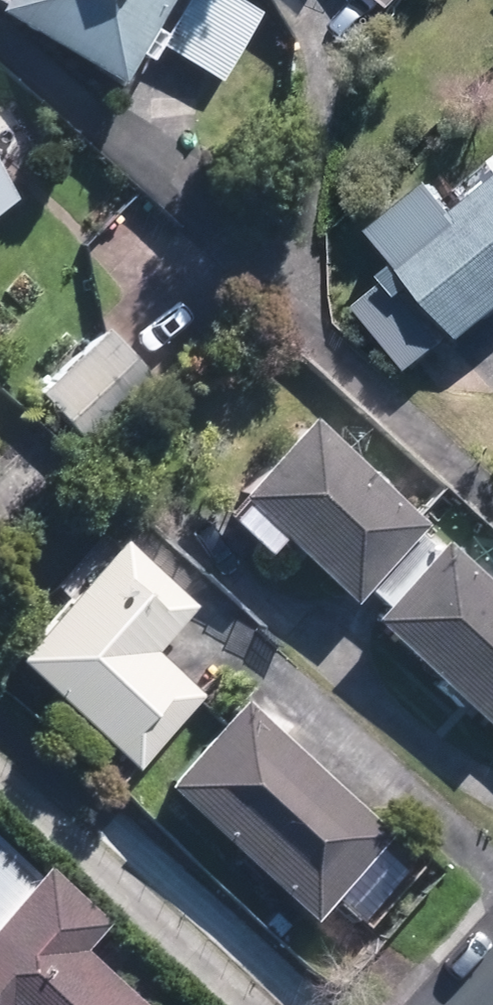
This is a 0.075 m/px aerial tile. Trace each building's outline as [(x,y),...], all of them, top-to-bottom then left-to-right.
[(177,0),(0,0),(0,1),(0,13),(127,87),(153,42),(177,0)] [(153,42),(221,82),(264,9),(248,0),(177,0),(153,42)] [(16,199),(0,170),(0,208),(16,199)] [(408,257),(472,334),(492,317),(492,188),(465,211),(442,183),(391,225),(414,253),(408,257)] [(38,392),(89,447),(156,384),(105,329),(38,392)] [(309,415),(236,493),(352,600),(424,523),(309,415)] [(123,538),(17,657),(139,768),(203,694),(155,650),(195,605),(123,538)] [(371,617),(489,723),(492,719),(492,584),(442,538),(371,617)] [(390,833),(243,698),(166,782),(312,917),(390,833)] [(0,903),(0,1004),(149,1004),(79,942),(105,914),(42,857),(0,903)]
